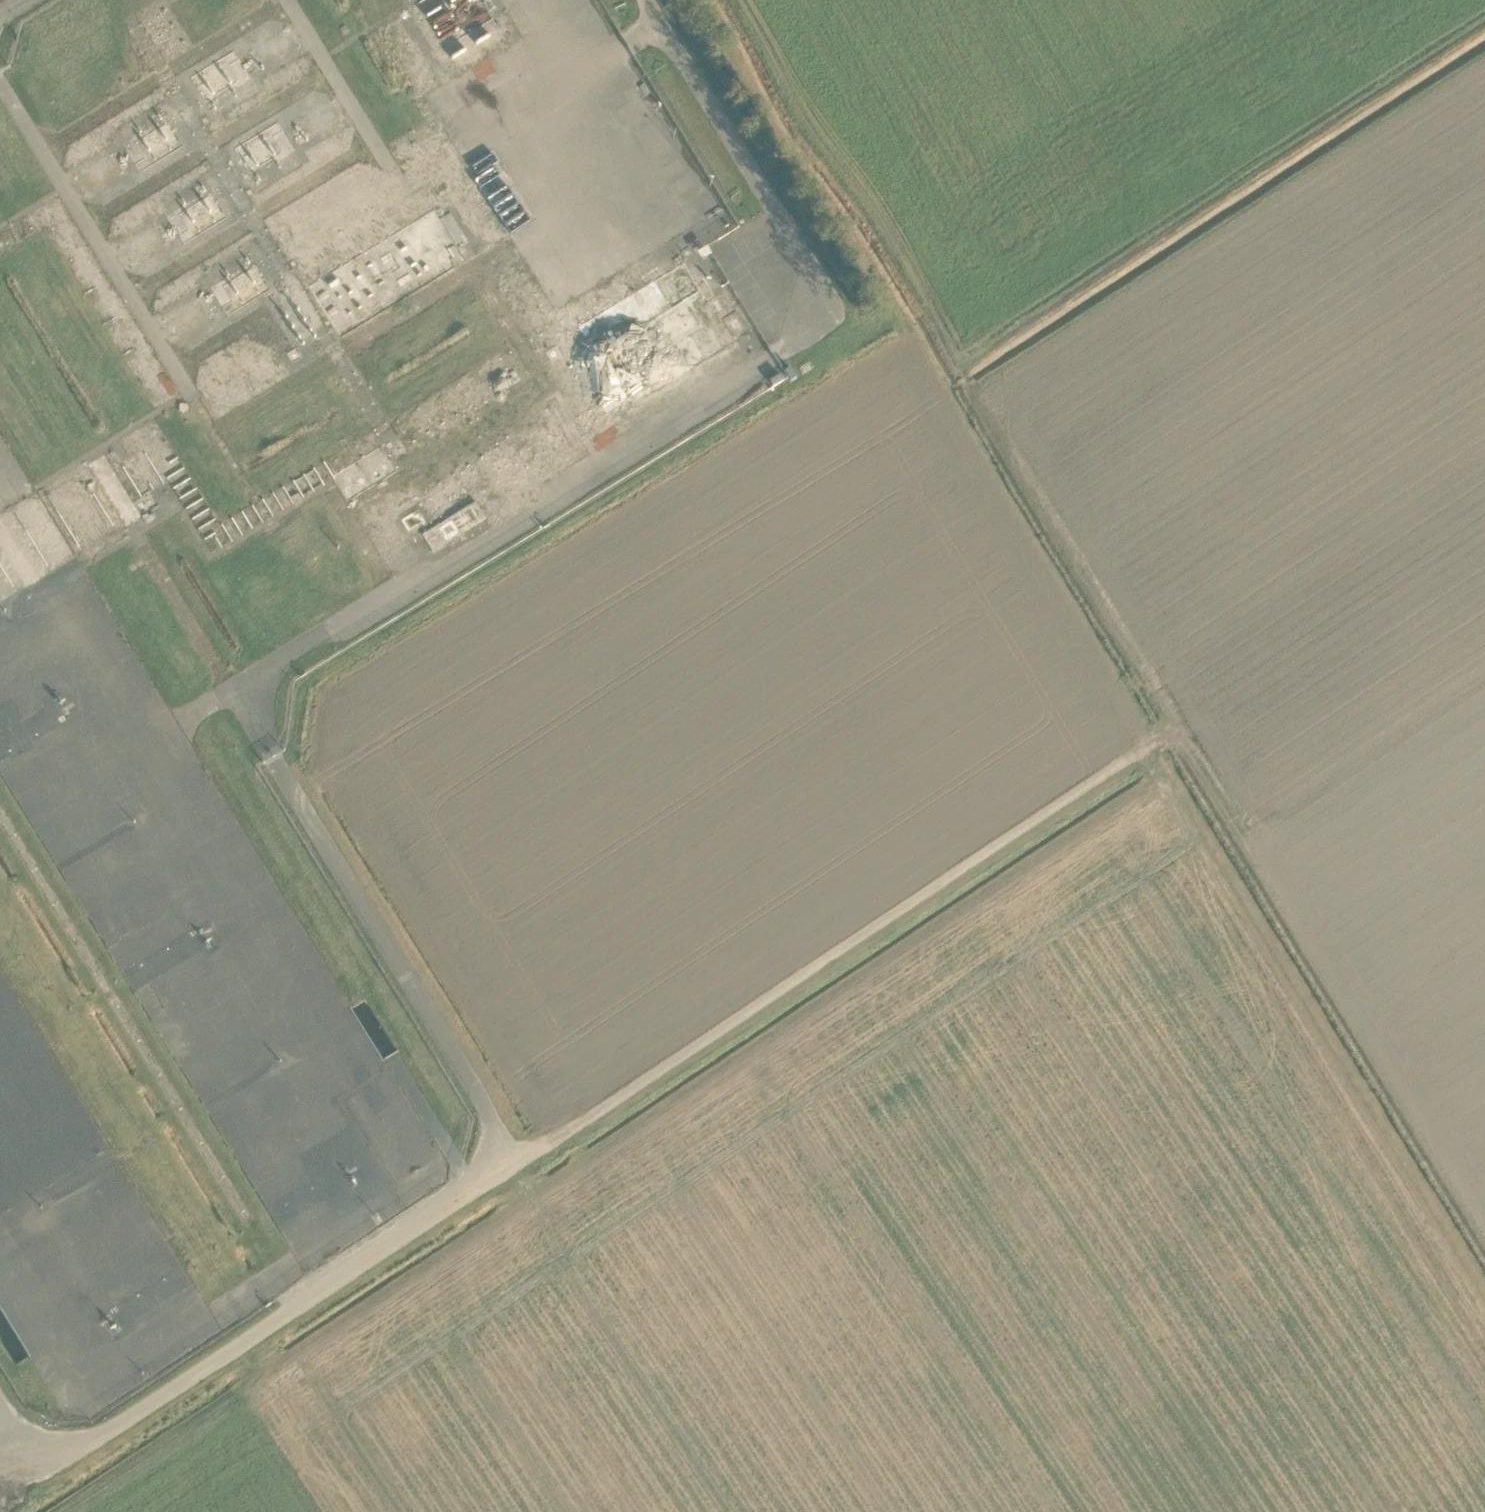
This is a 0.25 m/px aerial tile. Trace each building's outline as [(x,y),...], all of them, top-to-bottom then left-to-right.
[(470,0),(417,0),(454,71),(496,49),(470,0)] [(275,8),(236,33),(258,69),(298,44),(275,8)] [(318,77),(278,100),(302,140),(342,116),(318,77)] [(105,133),(123,152),(162,113),(144,95),(105,133)] [(655,391),(731,346),(679,258),(663,267),(655,254),(590,293),(599,308),(583,318),(596,339),(603,335),(612,350),(614,349),(635,383),(647,376),(655,391)] [(146,297),(157,316),(197,292),(186,274),(146,297)] [(198,294),(158,316),(168,336),(209,314),(198,294)] [(476,464),(476,450),(463,421),(463,418),(454,399),(454,396),(439,396),(401,413),(426,413),(429,419),(425,419),(413,424),(413,444),(416,450),(442,450),(418,461),(443,461),(444,464),(463,464),(464,464),(476,464)] [(465,407),(489,445),(506,434),(482,396),(465,407)] [(138,465),(150,482),(177,465),(165,447),(138,465)] [(458,530),(477,519),(470,509),(452,520),(458,530)]
